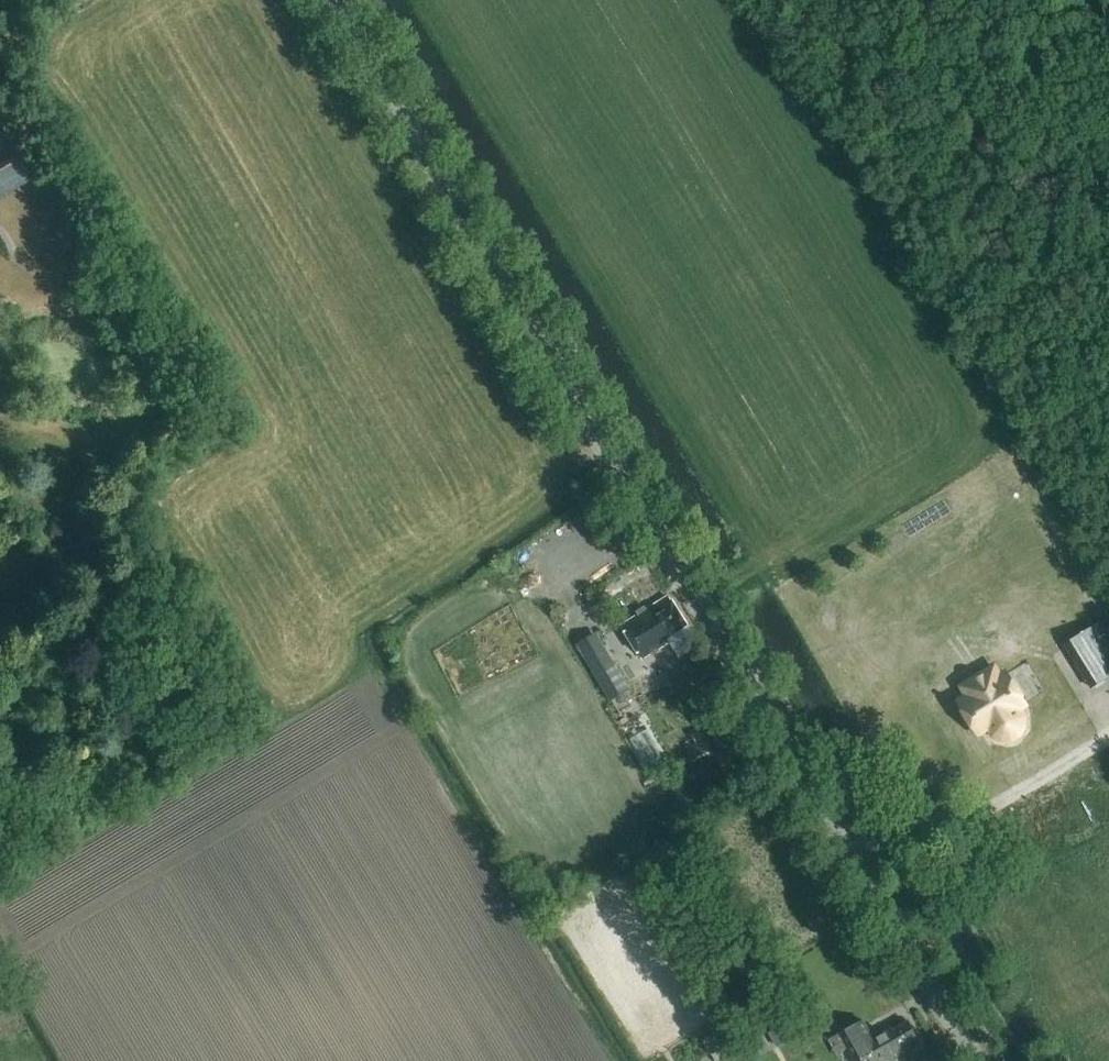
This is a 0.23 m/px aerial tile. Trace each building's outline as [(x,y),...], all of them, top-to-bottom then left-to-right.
[(696,649),(682,627),(686,625),(669,598),(624,628),(643,658),(669,642),(680,659),(696,649)] [(1108,678),(1108,631),(1103,621),(1064,645),(1090,689),(1108,678)] [(610,702),(631,690),(598,633),(577,645),(610,702)] [(994,669),(964,688),(970,697),(959,703),(978,733),(989,726),(994,735),(1002,738),(1011,738),(1019,734),(1022,726),(1022,717),(1017,709),(1022,706),(1004,676),(1000,678),(994,669)] [(863,1020),(829,1039),(840,1059),(848,1049),(855,1060),(867,1060),(871,1059),(872,1060),(889,1060),(912,1049),(909,1044),(918,1039),(908,1021),(887,1033),(886,1031),(873,1038),(863,1020)] [(734,1023),(692,1046),(700,1060),(718,1060),(746,1045),(734,1023)] [(795,1038),(786,1023),(769,1033),(778,1048),(795,1038)] [(763,1036),(743,1048),(751,1060),(754,1060),(771,1051),(763,1036)]
